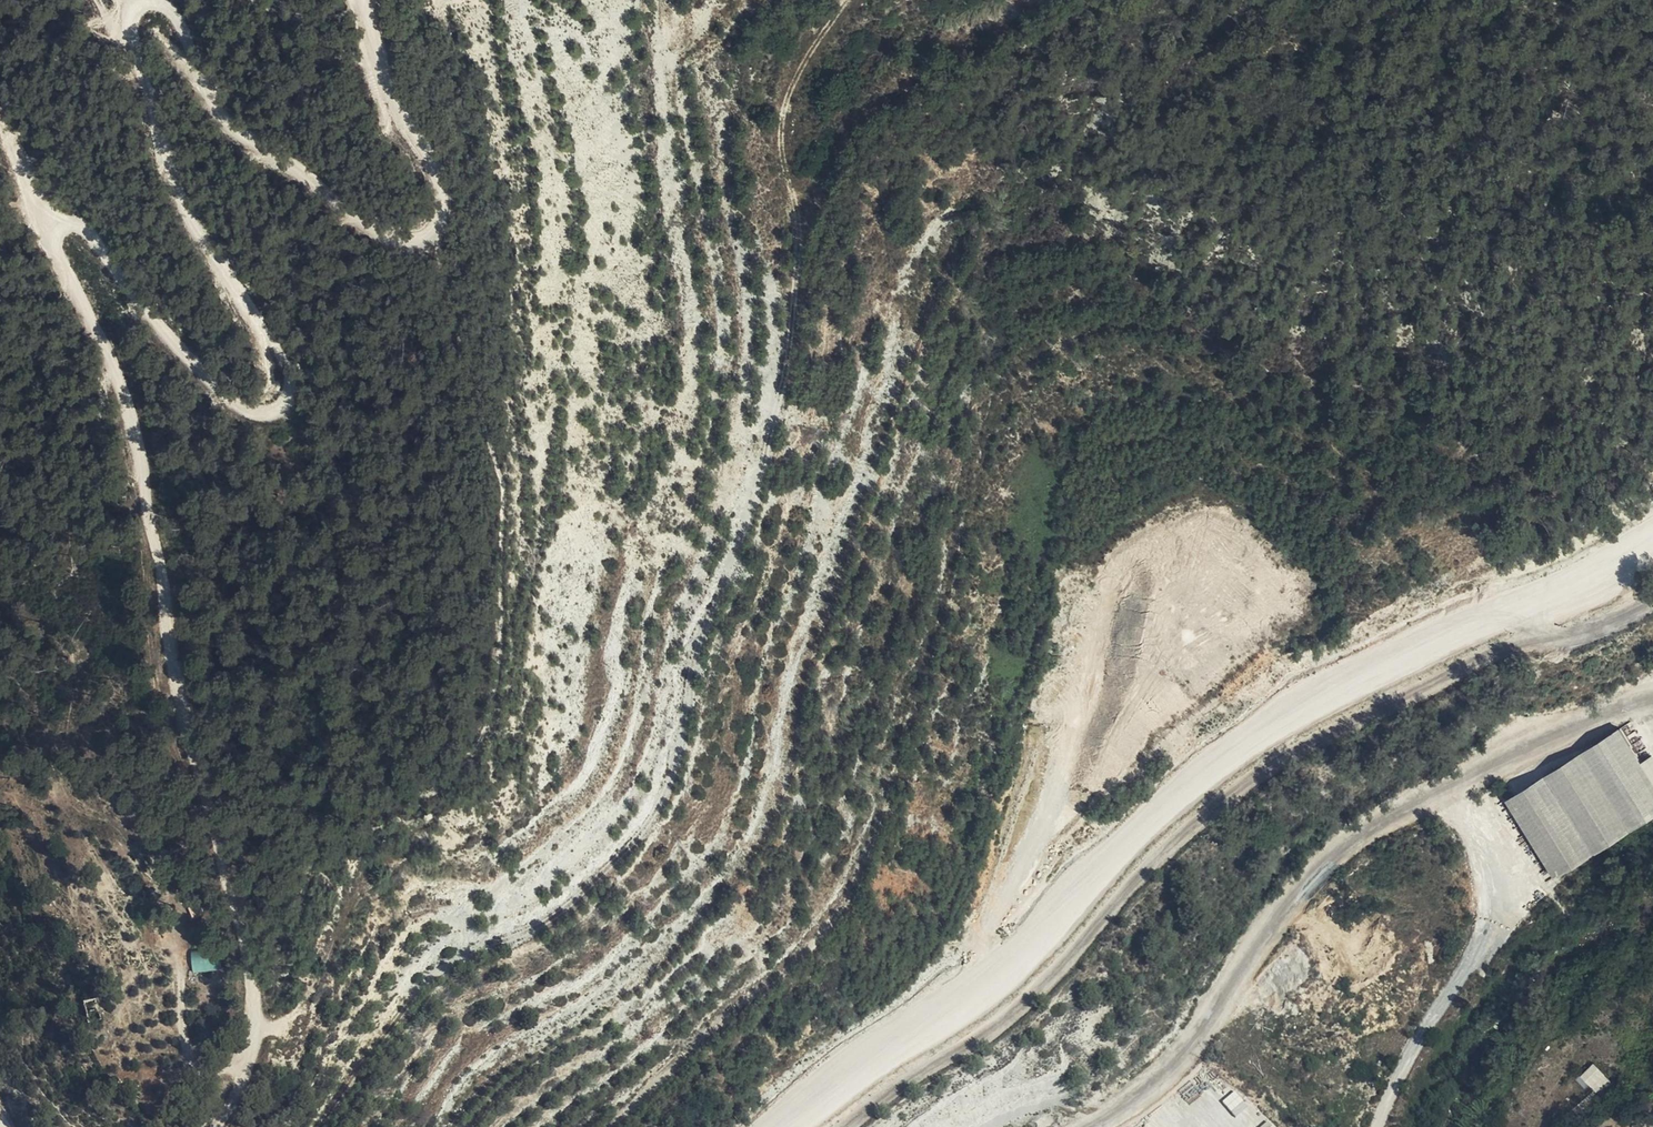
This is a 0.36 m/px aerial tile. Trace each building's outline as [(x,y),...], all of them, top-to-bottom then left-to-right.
[(251,534),(259,527),(252,518),(244,524),(251,534)] [(1621,745),(1506,820),(1556,894),(1652,831),(1652,794),(1621,745)] [(189,899),(194,913),(204,910),(199,896),(189,899)] [(192,949),(194,969),(223,966),(221,946),(192,949)] [(99,1020),(86,1023),(90,1041),(102,1040),(99,1020)] [(1595,1061),(1581,1074),(1600,1093),(1613,1080),(1595,1061)]
